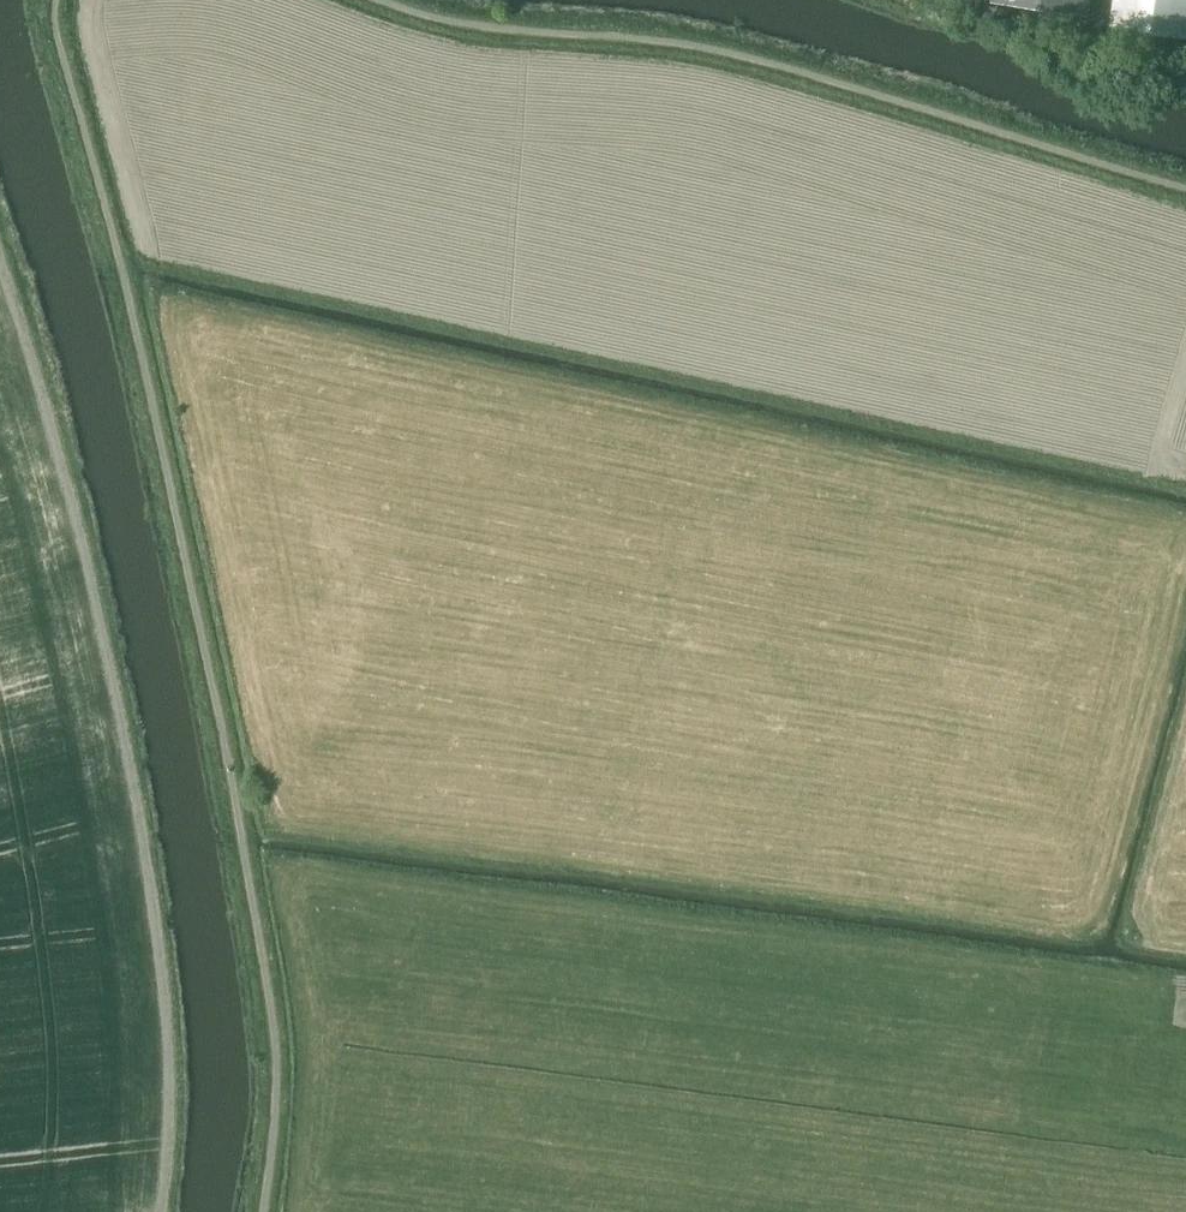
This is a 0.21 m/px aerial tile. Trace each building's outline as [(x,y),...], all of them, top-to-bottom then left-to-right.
[(989,2),(1087,16),(1090,0),(989,0),(989,2)] [(1107,28),(1185,39),(1185,0),(1111,0),(1107,28)]
